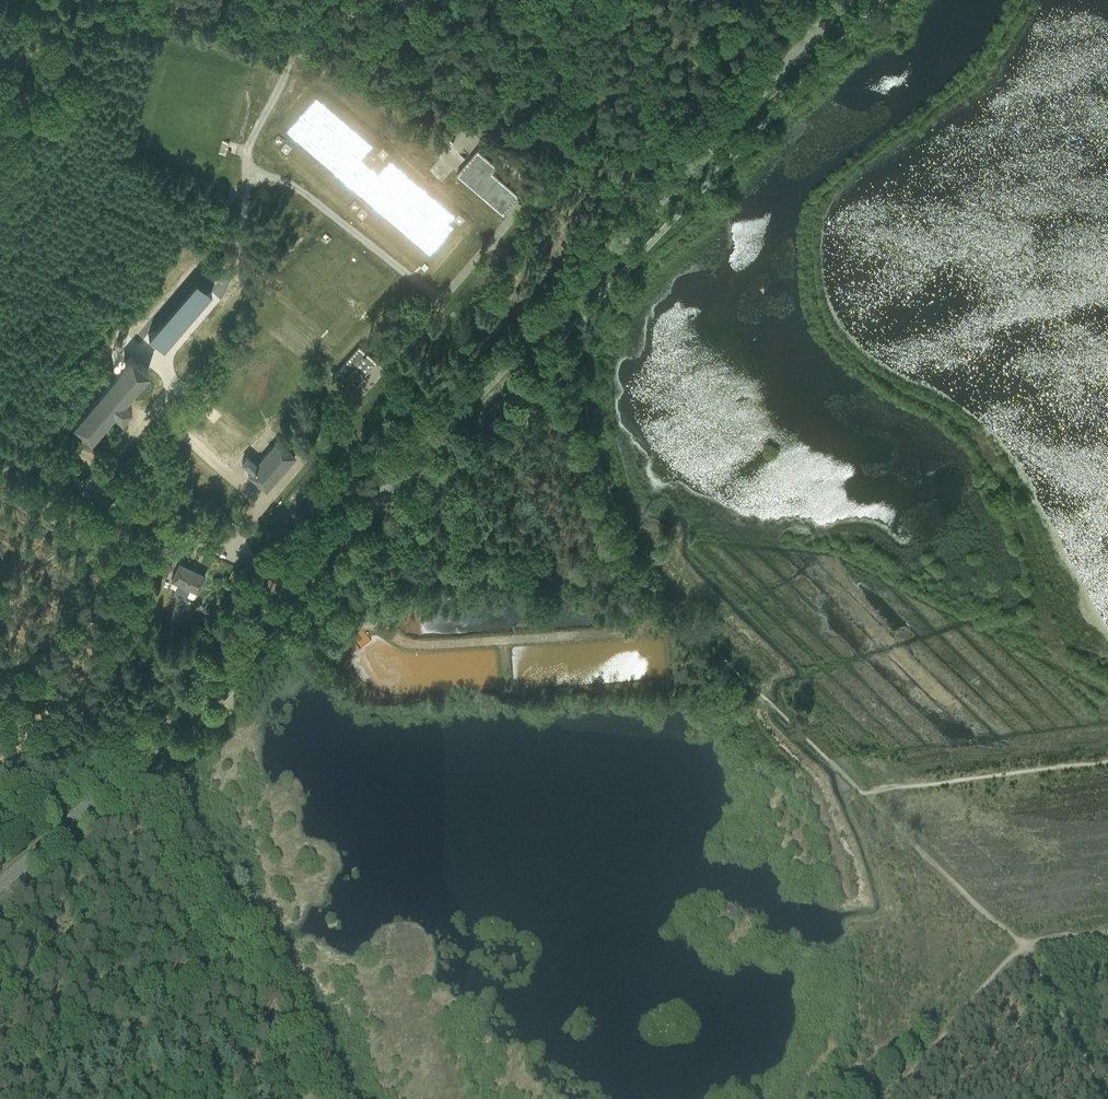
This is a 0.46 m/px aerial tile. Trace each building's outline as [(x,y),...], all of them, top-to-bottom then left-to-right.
[(435,137),(446,146),(453,139),(442,129),(435,137)] [(272,142),(278,146),(282,139),(276,135),(272,142)] [(219,153),(227,154),(229,141),(221,140),(219,153)] [(227,151),(235,153),(238,145),(231,142),(227,151)] [(478,149),(457,173),(504,214),(520,195),(493,172),(498,166),(478,149)] [(327,244),(331,237),(324,232),(319,239),(327,244)] [(197,279),(149,335),(165,348),(212,293),(197,279)] [(334,375),(347,386),(352,390),(378,361),(360,345),(334,375)] [(73,421),(91,436),(114,410),(121,417),(131,405),(123,399),(148,370),(130,354),(73,421)] [(248,474),(266,490),(295,456),(277,441),(257,464),(247,457),(242,463),(252,471),(248,474)] [(159,574),(166,577),(171,565),(164,562),(159,574)] [(172,600),(177,603),(192,569),(179,563),(171,579),(178,583),(173,593),(175,594),(172,600)] [(192,569),(177,603),(181,604),(184,598),(186,599),(190,589),(197,592),(205,575),(192,569)] [(170,617),(178,620),(183,608),(176,605),(170,617)] [(206,605),(201,610),(202,611),(206,615),(211,610),(206,605)]
